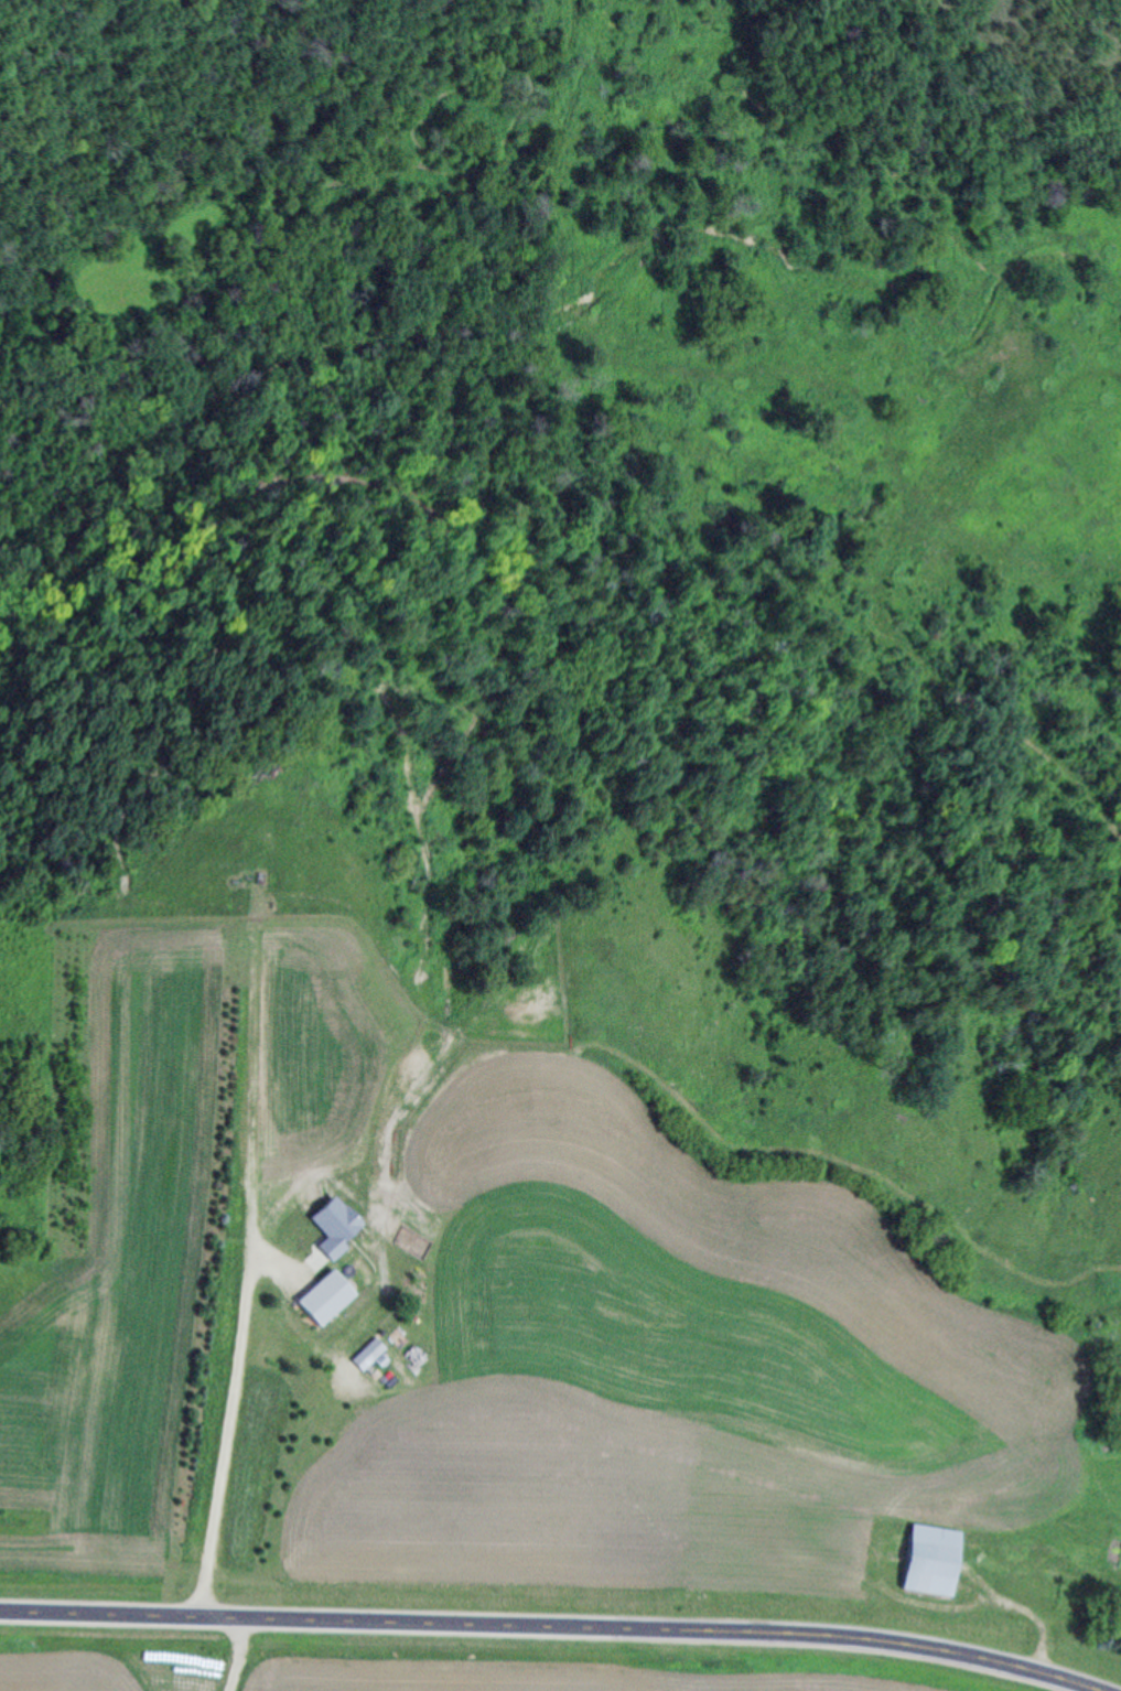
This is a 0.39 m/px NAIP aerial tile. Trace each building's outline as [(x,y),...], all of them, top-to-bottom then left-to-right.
[(314,1329),(352,1293),(328,1268),(291,1303),(314,1329)] [(384,1350),(372,1340),(363,1351),(374,1361),(384,1350)] [(898,1592),(951,1598),(958,1532),(905,1526),(898,1592)]
